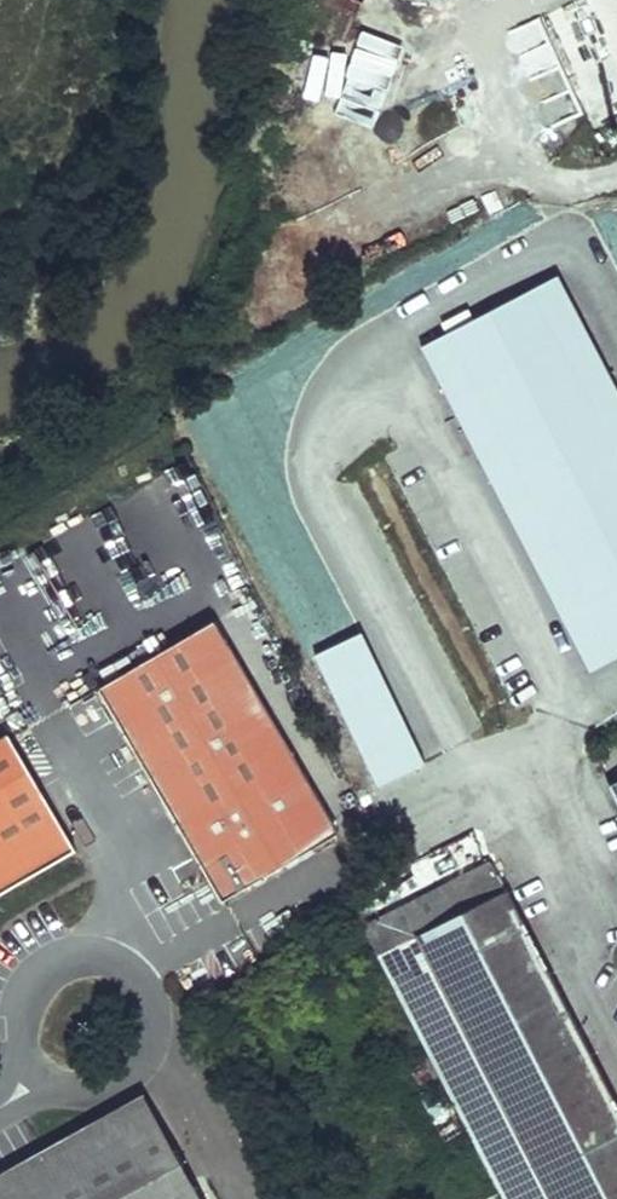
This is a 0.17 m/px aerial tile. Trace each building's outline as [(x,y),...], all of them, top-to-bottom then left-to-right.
[(571,269),(426,331),(573,669),(616,650),(616,376),(571,269)] [(211,618),(97,687),(225,894),(338,826),(211,618)] [(361,629),(312,652),(373,785),(423,762),(361,629)] [(7,733),(0,737),(0,892),(74,850),(7,733)] [(488,864),(359,932),(497,1198),(616,1198),(616,1113),(488,864)] [(140,1097),(0,1176),(0,1198),(197,1198),(140,1097)]
